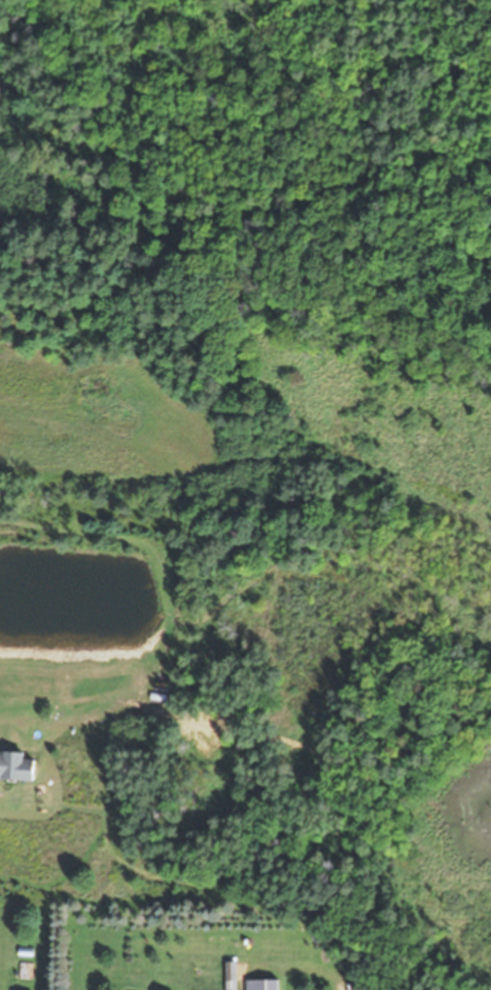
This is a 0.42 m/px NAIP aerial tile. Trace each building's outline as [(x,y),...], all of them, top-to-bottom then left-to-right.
[(30,758),(30,751),(0,751),(0,780),(40,780),(40,758),(30,758)] [(284,980),(250,980),(250,989),(284,989),(284,980)]
